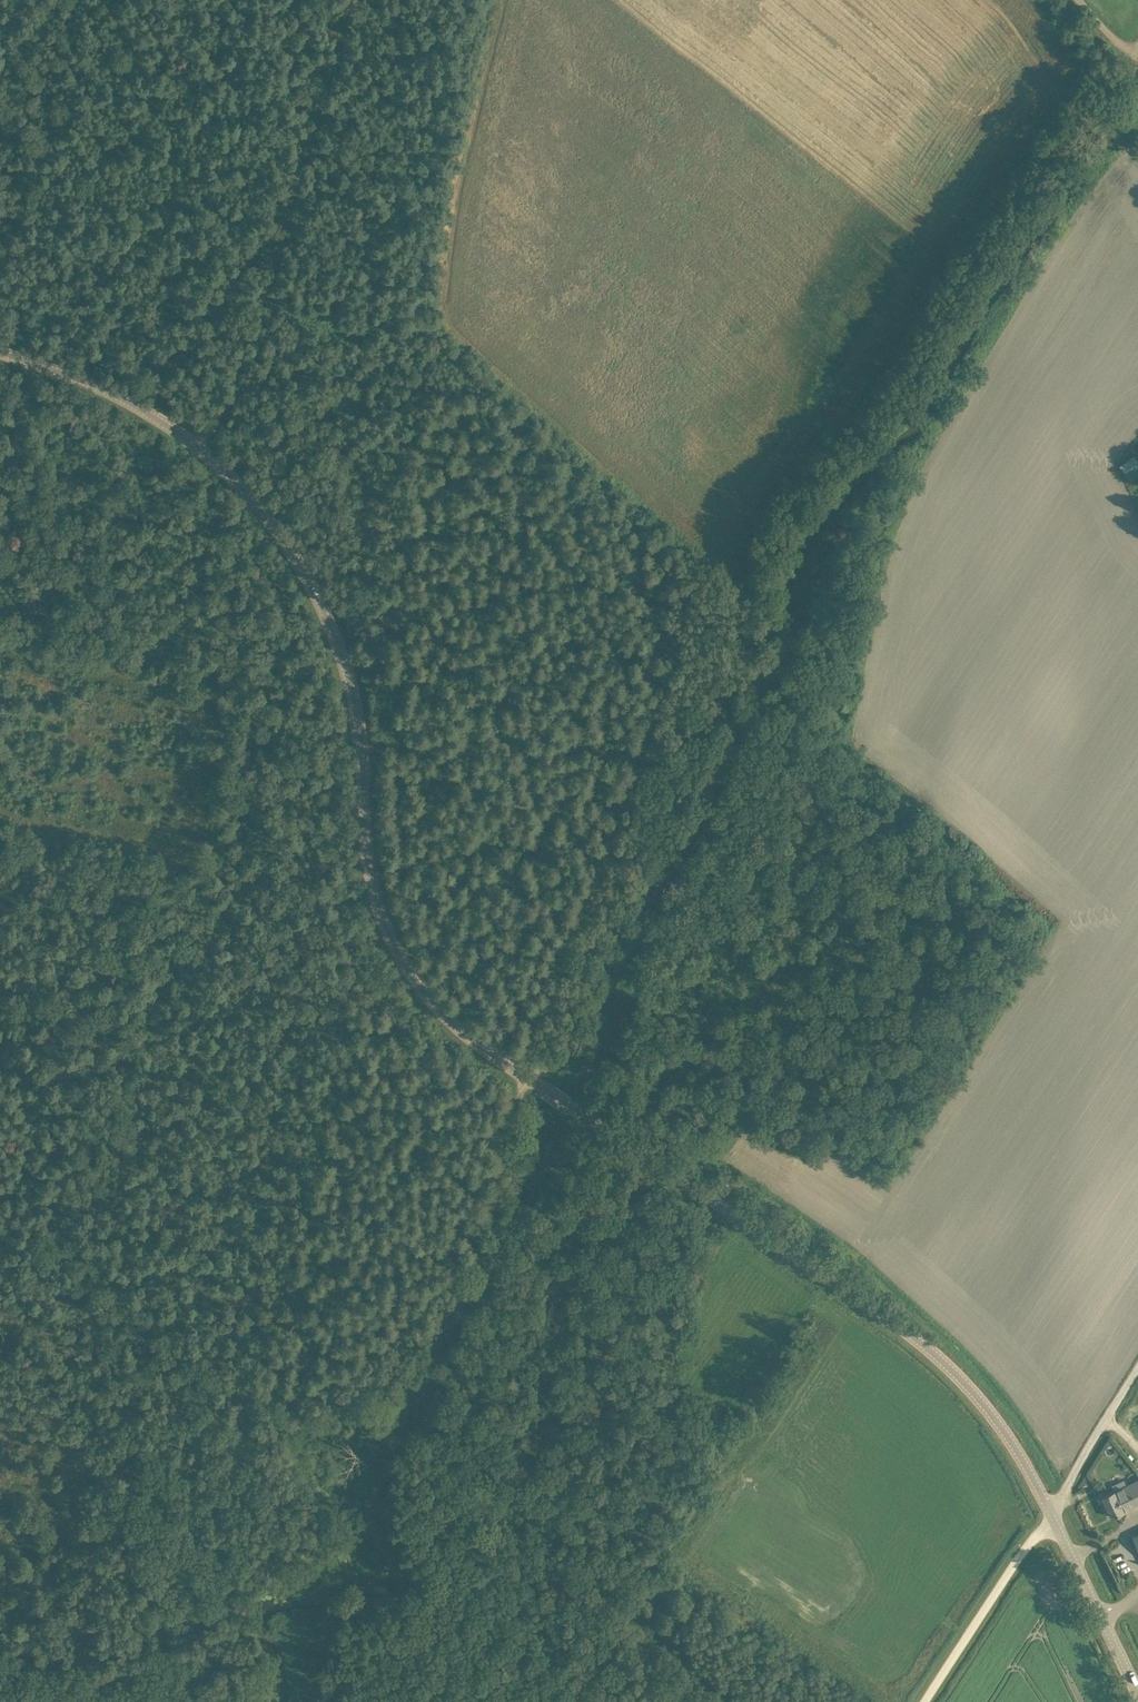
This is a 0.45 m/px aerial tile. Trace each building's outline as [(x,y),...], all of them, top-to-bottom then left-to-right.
[(1119,464),(1131,480),(1137,475),(1137,459),(1134,453),(1119,464)] [(1137,1502),(1137,1489),(1134,1481),(1102,1496),(1112,1516),(1124,1510),(1123,1508),(1137,1502)]
